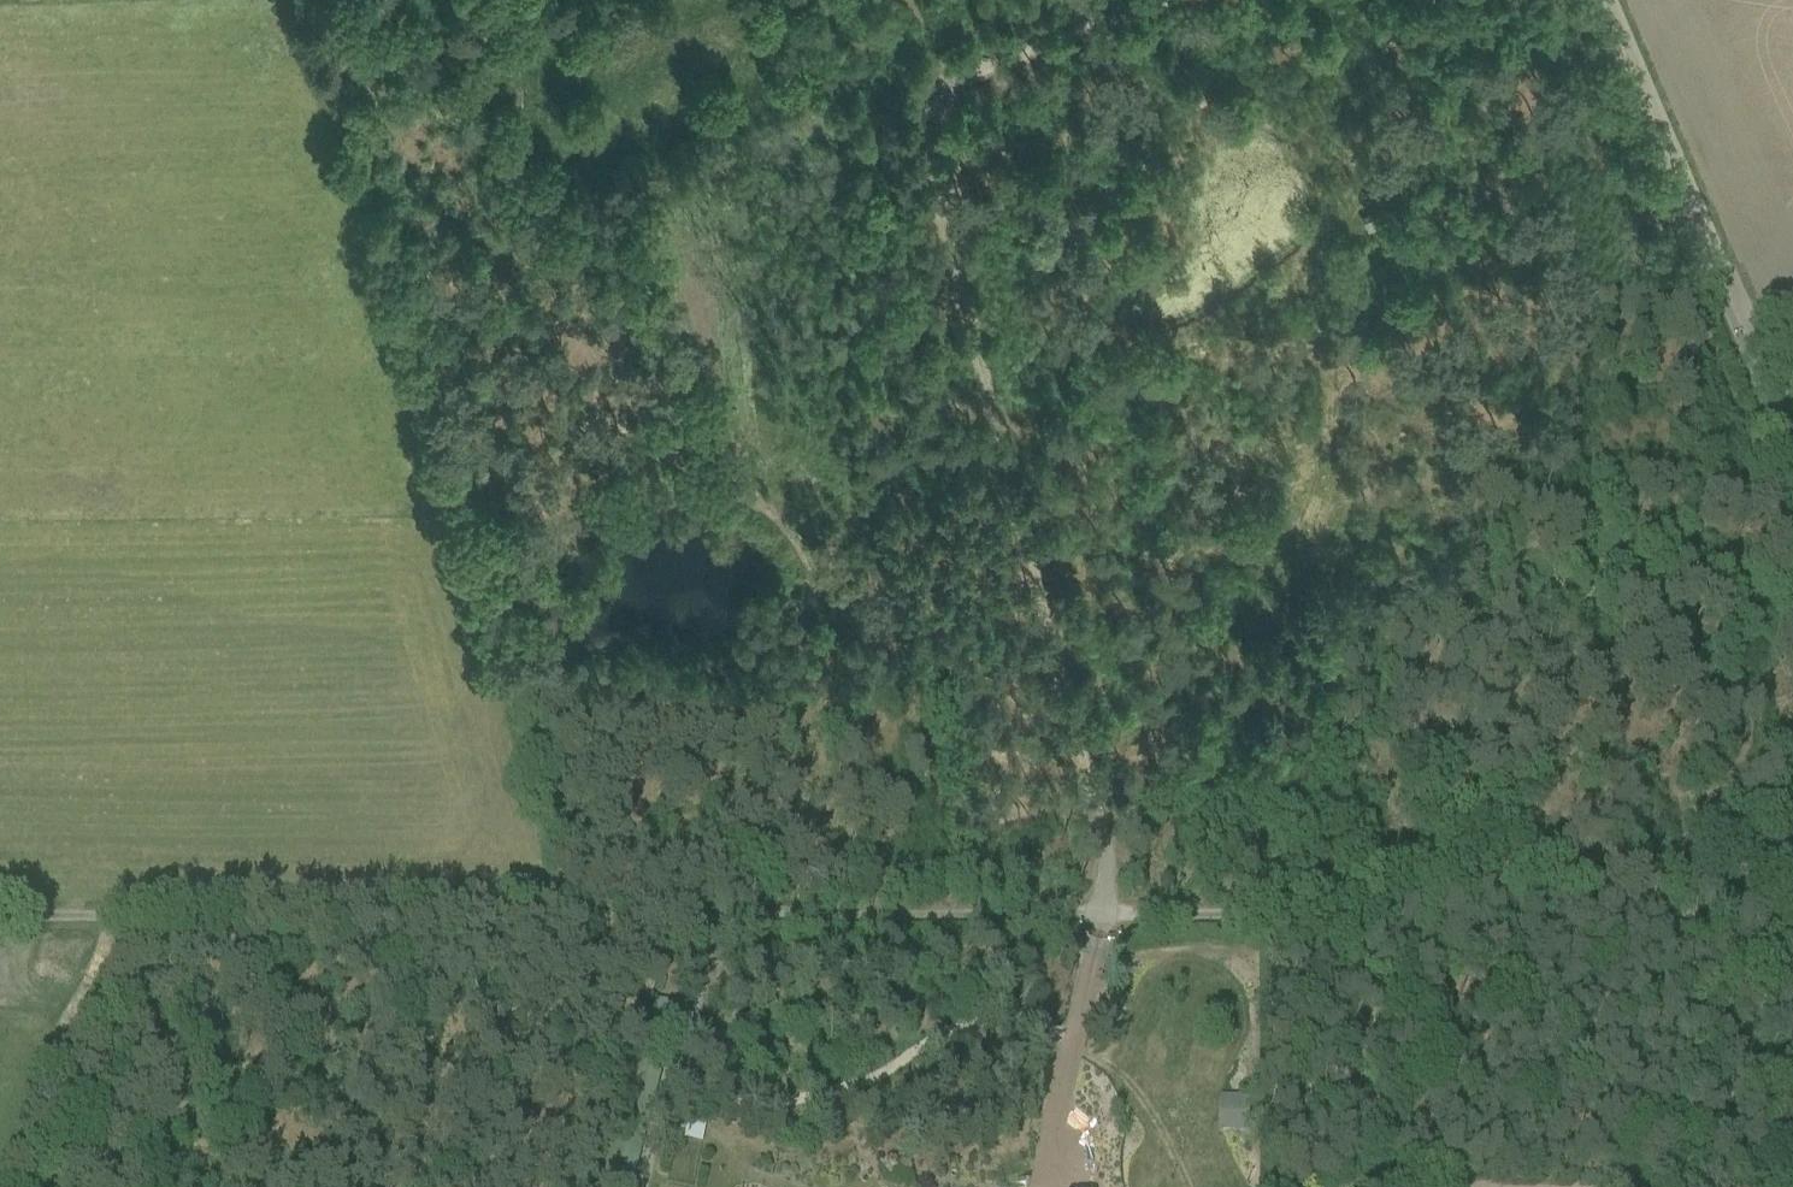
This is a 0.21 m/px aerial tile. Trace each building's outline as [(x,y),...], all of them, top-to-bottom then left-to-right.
[(1249,1130),(1249,1097),(1218,1097),(1219,1130),(1249,1130)]
